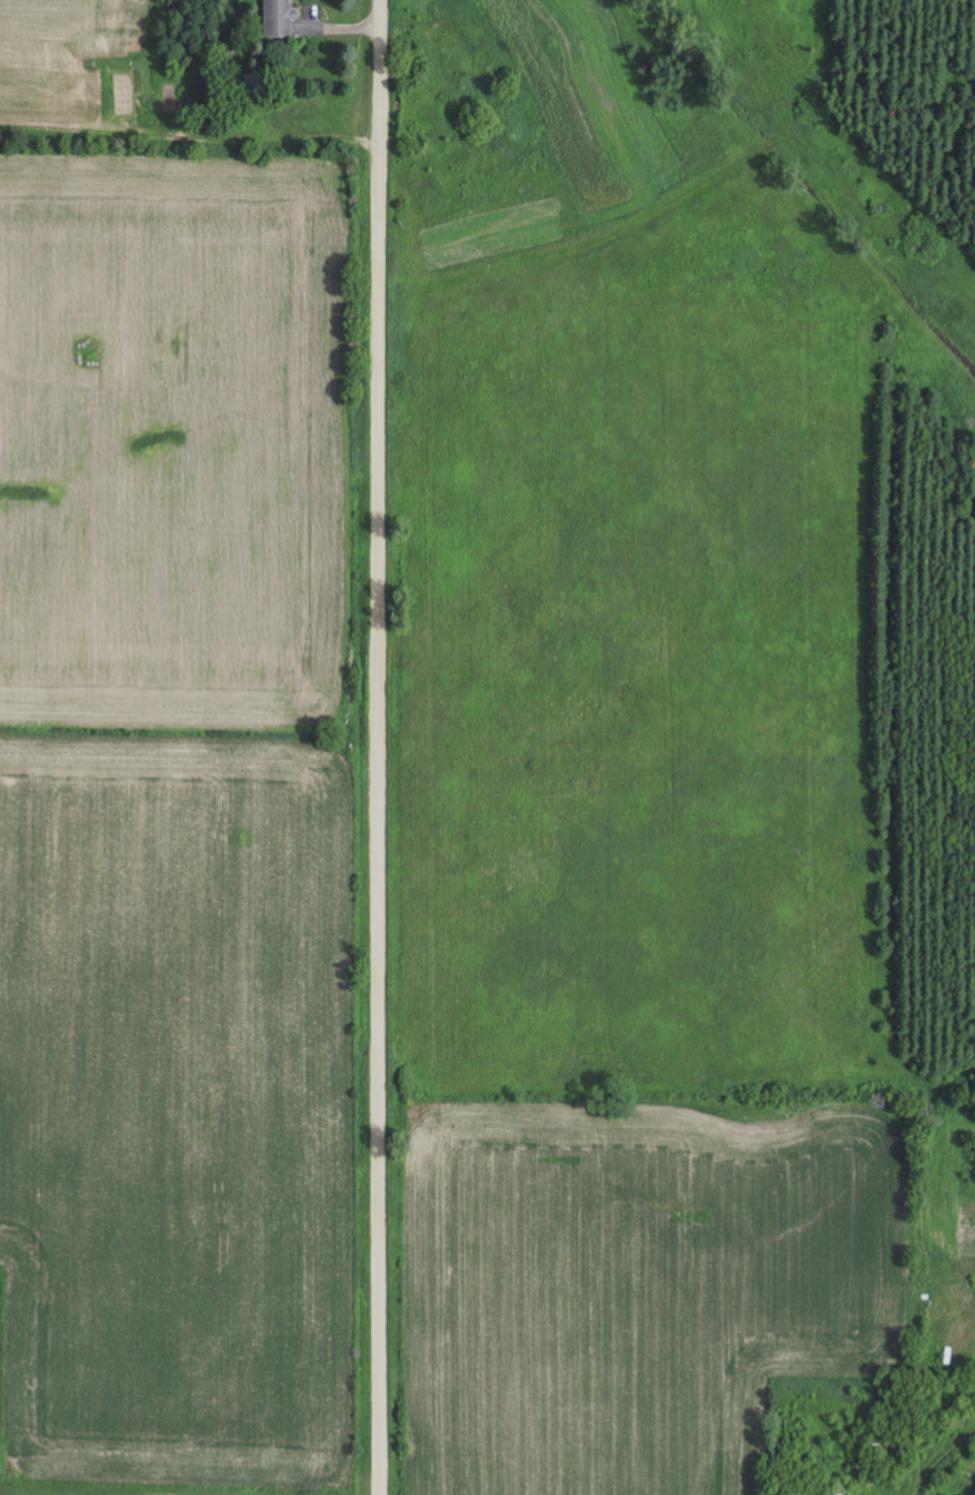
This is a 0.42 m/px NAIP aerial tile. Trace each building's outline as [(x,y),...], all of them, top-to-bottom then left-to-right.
[(292,0),(264,0),(264,38),(292,38),(292,0)] [(257,76),(244,76),(244,95),(257,94),(257,76)] [(843,1482),(822,1492),(823,1494),(849,1494),(843,1482)]
